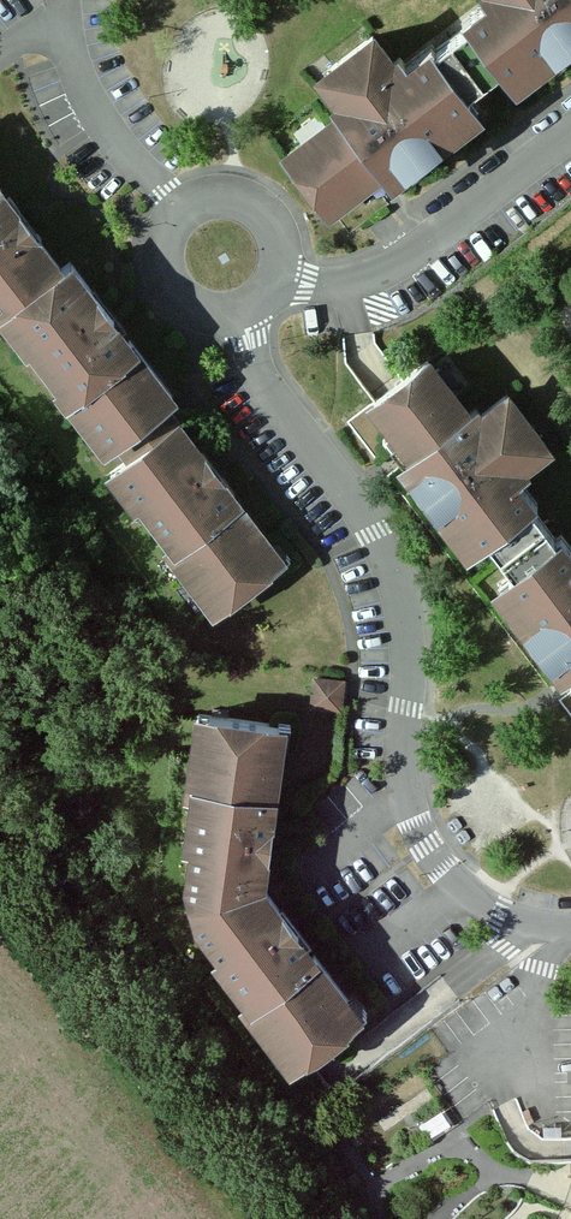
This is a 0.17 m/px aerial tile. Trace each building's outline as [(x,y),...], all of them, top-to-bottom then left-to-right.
[(474,1),(450,19),(456,26),(426,49),(421,43),(397,61),(389,51),(385,54),(364,27),(304,73),(326,101),(319,106),(324,112),(271,152),(320,216),(355,189),(365,203),(377,194),(372,187),(381,180),(384,184),(476,114),(463,98),(494,75),(506,90),(570,41),(570,0),(474,0),(474,1)] [(14,354),(19,351),(43,383),(42,386),(93,453),(162,402),(169,396),(120,332),(122,331),(90,289),(87,292),(60,256),(55,260),(41,242),(44,240),(9,194),(5,197),(0,190),(0,336),(14,354)] [(481,543),(504,574),(484,589),(556,683),(567,674),(570,679),(570,548),(558,531),(551,536),(531,510),(539,504),(519,477),(525,472),(521,467),(548,446),(502,386),(474,408),(471,404),(464,409),(422,354),(360,400),(403,457),(393,465),(434,518),(430,521),(459,559),(481,543)] [(162,402),(93,453),(105,468),(173,415),(162,402)] [(173,415),(105,468),(97,474),(126,510),(131,506),(162,545),(157,549),(206,611),(277,555),(236,503),(238,500),(173,415)] [(342,681),(316,678),(313,704),(339,707),(342,681)] [(260,801),(270,730),(198,720),(186,718),(176,795),(181,795),(174,847),(180,848),(175,883),(174,888),(179,905),(247,889),(252,857),(255,858),(262,811),(255,810),(257,801),(260,801)] [(268,914),(247,889),(179,905),(183,920),(187,927),(209,956),(204,960),(236,1002),(232,1006),(279,1067),(288,1060),(302,1049),(346,1016),(302,959),(299,961),(293,954),(299,950),(270,913),(268,914)]
